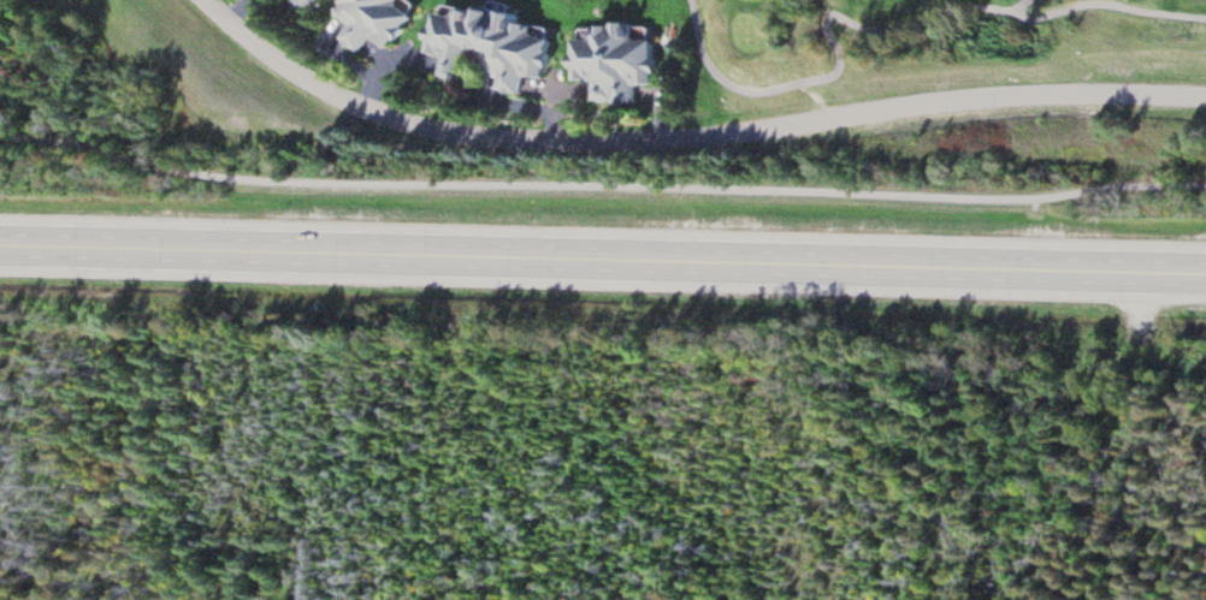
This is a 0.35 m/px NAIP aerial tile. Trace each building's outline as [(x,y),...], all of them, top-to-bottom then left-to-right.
[(296,5),(317,17),(326,0),(299,0),(296,5)] [(401,7),(405,0),(349,0),(339,17),(353,25),(343,42),(364,54),(372,38),(394,50),(413,14),(401,7)] [(465,82),(472,48),(490,52),(487,70),(505,73),(502,91),(525,95),(528,76),(549,79),(556,39),(539,36),(541,26),(522,23),(523,18),(460,5),(458,17),(437,13),(429,53),(447,56),(443,77),(465,82)] [(597,102),(641,104),(641,84),(660,85),(661,40),(653,40),(653,30),(579,28),(578,80),(597,81),(597,102)]
